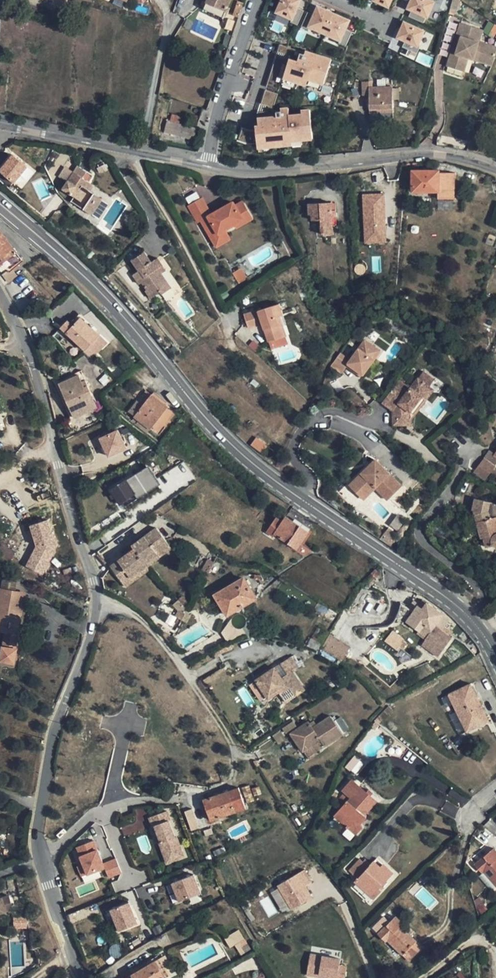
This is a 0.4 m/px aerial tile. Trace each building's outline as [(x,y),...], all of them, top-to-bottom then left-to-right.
[(207,3),(226,12),(231,0),(208,0),(207,3)] [(275,14),(291,21),(293,22),(299,9),(302,0),(280,0),(275,14)] [(372,1),(390,8),(393,0),(372,0),(372,1)] [(432,0),(410,0),(406,10),(411,12),(427,18),(428,19),(430,15),(435,3),(436,1),(432,0)] [(451,9),(457,10),(460,0),(453,0),(451,9)] [(226,12),(207,3),(204,8),(224,17),(226,12)] [(352,21),(317,5),(312,14),(307,27),(309,28),(340,42),(342,43),(352,21)] [(304,11),(299,9),(293,22),(291,21),(291,23),(298,26),(304,11)] [(312,14),(308,12),(301,28),(308,30),(309,28),(307,27),(312,14)] [(409,17),(425,24),(427,18),(411,12),(409,17)] [(426,31),(404,21),(397,39),(405,42),(419,48),(419,47),(426,32),(426,31)] [(461,23),(449,60),(459,63),(459,60),(467,62),(468,58),(473,59),(474,56),(494,62),(495,55),(495,47),(479,42),(483,30),(461,23)] [(353,33),(347,30),(342,43),(340,42),(339,45),(347,48),(353,33)] [(419,48),(405,42),(403,48),(418,54),(421,48),(419,47),(419,48)] [(332,59),(306,52),(305,55),(300,54),(297,62),(289,59),(283,81),(295,84),(307,87),(308,82),(320,85),(325,87),(332,59)] [(494,62),(474,56),(473,59),(493,66),(494,62)] [(467,62),(459,60),(459,63),(449,60),(447,67),(464,72),(467,62)] [(393,89),(393,87),(369,87),(369,96),(370,113),(393,112),(393,100),(400,100),(399,89),(393,89)] [(275,117),(258,118),(259,127),(255,127),(258,151),(293,148),(293,144),(314,142),(311,109),(300,110),(301,114),(290,115),(289,107),(280,108),(281,112),(275,113),(275,117)] [(197,129),(167,121),(164,132),(194,140),(197,129)] [(241,144),(255,142),(253,128),(238,130),(241,144)] [(12,154),(0,168),(0,172),(15,184),(29,167),(12,154)] [(94,176),(78,166),(63,189),(75,197),(72,201),(93,215),(103,199),(91,192),(95,186),(90,182),(94,176)] [(439,173),(439,171),(413,171),(413,192),(438,192),(438,199),(454,199),(454,173),(439,173)] [(190,204),(198,221),(209,242),(217,239),(215,235),(221,232),(232,227),(240,222),(233,207),(231,204),(212,214),(203,197),(190,204)] [(241,203),(233,207),(240,222),(232,227),(233,230),(250,221),(241,203)] [(333,210),(332,203),(308,204),(309,215),(312,215),(312,220),(322,220),(322,226),(321,227),(321,229),(321,235),(334,234),(333,229),(333,225),(333,210)] [(0,230),(0,273),(2,275),(11,268),(23,259),(8,239),(0,230)] [(226,241),(221,232),(215,235),(217,239),(209,242),(212,248),(226,241)] [(152,262),(146,253),(133,261),(139,271),(133,275),(140,284),(143,282),(148,290),(146,291),(152,299),(161,293),(162,295),(173,288),(162,273),(159,268),(163,265),(159,258),(152,262)] [(167,270),(163,265),(159,268),(162,273),(167,270)] [(18,276),(11,268),(2,275),(9,284),(18,276)] [(280,305),(247,316),(251,328),(263,324),(269,343),(282,339),(275,318),(282,316),(284,315),(280,305)] [(282,339),(289,337),(282,316),(275,318),(282,339)] [(101,335),(82,317),(74,325),(67,333),(86,351),(101,335)] [(74,325),(69,320),(61,328),(67,333),(74,325)] [(488,328),(482,325),(478,332),(485,335),(488,328)] [(351,360),(339,352),(331,365),(343,372),(348,365),(362,375),(379,349),(365,339),(351,360)] [(424,369),(419,376),(431,385),(436,378),(424,369)] [(93,394),(84,373),(59,384),(69,405),(92,395),(93,394)] [(400,378),(383,402),(394,410),(395,425),(413,423),(412,418),(412,410),(431,385),(419,376),(411,387),(400,378)] [(435,388),(431,385),(412,410),(412,418),(435,388)] [(153,395),(147,390),(146,391),(135,405),(141,409),(153,395)] [(92,395),(69,405),(74,418),(97,407),(92,395)] [(177,414),(153,395),(141,409),(135,417),(150,428),(159,435),(177,414)] [(150,428),(135,417),(133,420),(148,431),(157,439),(159,435),(150,428)] [(148,431),(133,420),(131,422),(155,441),(157,439),(148,431)] [(128,446),(119,427),(101,435),(110,454),(128,446)] [(269,446),(257,437),(251,445),(263,454),(269,446)] [(489,462),(494,455),(495,454),(490,451),(474,472),(486,480),(495,467),(489,462)] [(377,459),(357,479),(371,494),(378,487),(390,499),(404,485),(377,459)] [(357,479),(350,485),(365,500),(371,494),(357,479)] [(134,490),(127,480),(111,490),(120,505),(128,500),(128,499),(136,494),(138,499),(148,493),(143,484),(134,490)] [(475,499),(472,510),(474,510),(474,512),(477,522),(481,538),(483,537),(486,547),(488,547),(489,549),(493,547),(494,546),(495,547),(495,520),(495,517),(492,518),(489,510),(491,502),(475,499)] [(313,526),(290,511),(284,521),(277,517),(267,532),(274,537),(275,534),(298,549),(313,526)] [(49,518),(29,524),(35,545),(25,564),(41,573),(57,544),(49,518)] [(172,549),(157,528),(132,546),(135,549),(111,566),(124,584),(148,566),(172,549)] [(215,562),(208,558),(202,570),(209,573),(215,562)] [(151,570),(148,566),(124,584),(127,588),(151,570)] [(381,574),(377,569),(372,573),(377,578),(381,574)] [(377,578),(372,573),(366,579),(371,584),(377,578)] [(262,575),(255,575),(255,580),(260,580),(262,584),(265,581),(262,575)] [(256,598),(245,578),(216,595),(228,615),(256,598)] [(0,589),(0,590),(0,630),(5,631),(3,646),(2,646),(0,656),(0,660),(14,663),(16,649),(15,649),(18,632),(17,632),(24,593),(0,589)] [(183,596),(179,599),(184,606),(189,602),(183,596)] [(184,606),(179,599),(173,605),(178,611),(175,616),(182,620),(188,610),(184,606)] [(444,614),(423,599),(407,622),(420,630),(419,631),(417,634),(425,640),(444,614)] [(232,619),(232,618),(222,632),(228,643),(248,637),(243,628),(241,629),(238,629),(236,628),(234,626),(233,625),(232,622),(232,620),(232,619)] [(248,637),(248,638),(259,636),(250,620),(247,622),(246,625),(245,626),(243,628),(248,637)] [(173,637),(164,630),(161,633),(170,642),(173,637)] [(384,641),(399,653),(407,642),(392,630),(384,641)] [(322,649),(341,661),(349,647),(330,636),(322,649)] [(322,643),(312,638),(307,647),(317,651),(322,643)] [(300,667),(292,656),(281,663),(288,674),(282,678),(275,668),(257,680),(267,697),(269,699),(279,692),(286,703),(306,689),(294,671),(300,667)] [(267,697),(257,680),(250,685),(261,701),(267,697)] [(471,685),(449,697),(468,733),(490,721),(471,685)] [(343,734),(331,716),(314,727),(310,721),(291,733),(303,751),(305,750),(321,740),(325,746),(343,734)] [(305,750),(309,757),(325,746),(321,740),(305,750)] [(353,757),(346,767),(353,771),(359,761),(353,757)] [(222,783),(219,770),(209,772),(211,785),(222,783)] [(377,801),(353,780),(343,791),(345,793),(338,801),(344,806),(335,816),(356,835),(363,827),(360,824),(367,817),(365,815),(377,801)] [(246,809),(239,787),(204,799),(211,821),(246,809)] [(191,831),(199,828),(193,809),(184,811),(191,831)] [(149,817),(165,865),(183,859),(168,811),(149,817)] [(94,840),(74,847),(85,876),(104,870),(107,878),(121,874),(116,858),(102,863),(94,840)] [(494,848),(476,864),(483,872),(485,871),(495,885),(495,851),(494,848)] [(345,866),(352,873),(358,879),(355,882),(374,899),(382,891),(379,888),(393,873),(384,864),(381,867),(374,861),(371,865),(366,859),(358,853),(345,866)] [(306,870),(276,887),(291,912),(313,900),(312,883),(306,870)] [(201,893),(194,874),(172,882),(179,901),(201,893)] [(167,887),(173,903),(177,902),(171,885),(167,887)] [(10,896),(0,899),(0,914),(14,910),(10,896)] [(117,933),(138,925),(129,902),(108,910),(117,933)] [(15,928),(19,928),(29,929),(27,922),(28,917),(15,916),(15,928)] [(404,923),(396,916),(379,934),(387,942),(388,941),(410,961),(423,948),(410,935),(406,931),(401,926),(404,923)] [(31,940),(29,929),(19,928),(18,941),(31,940)] [(231,948),(237,945),(236,944),(241,942),(235,932),(225,938),(231,948)] [(245,939),(241,942),(236,944),(237,945),(242,954),(251,949),(245,939)] [(309,975),(323,977),(346,977),(348,967),(340,966),(341,959),(312,954),(309,975)] [(159,958),(126,977),(166,977),(170,976),(159,958)] [(99,973),(95,966),(90,969),(94,976),(99,973)]
